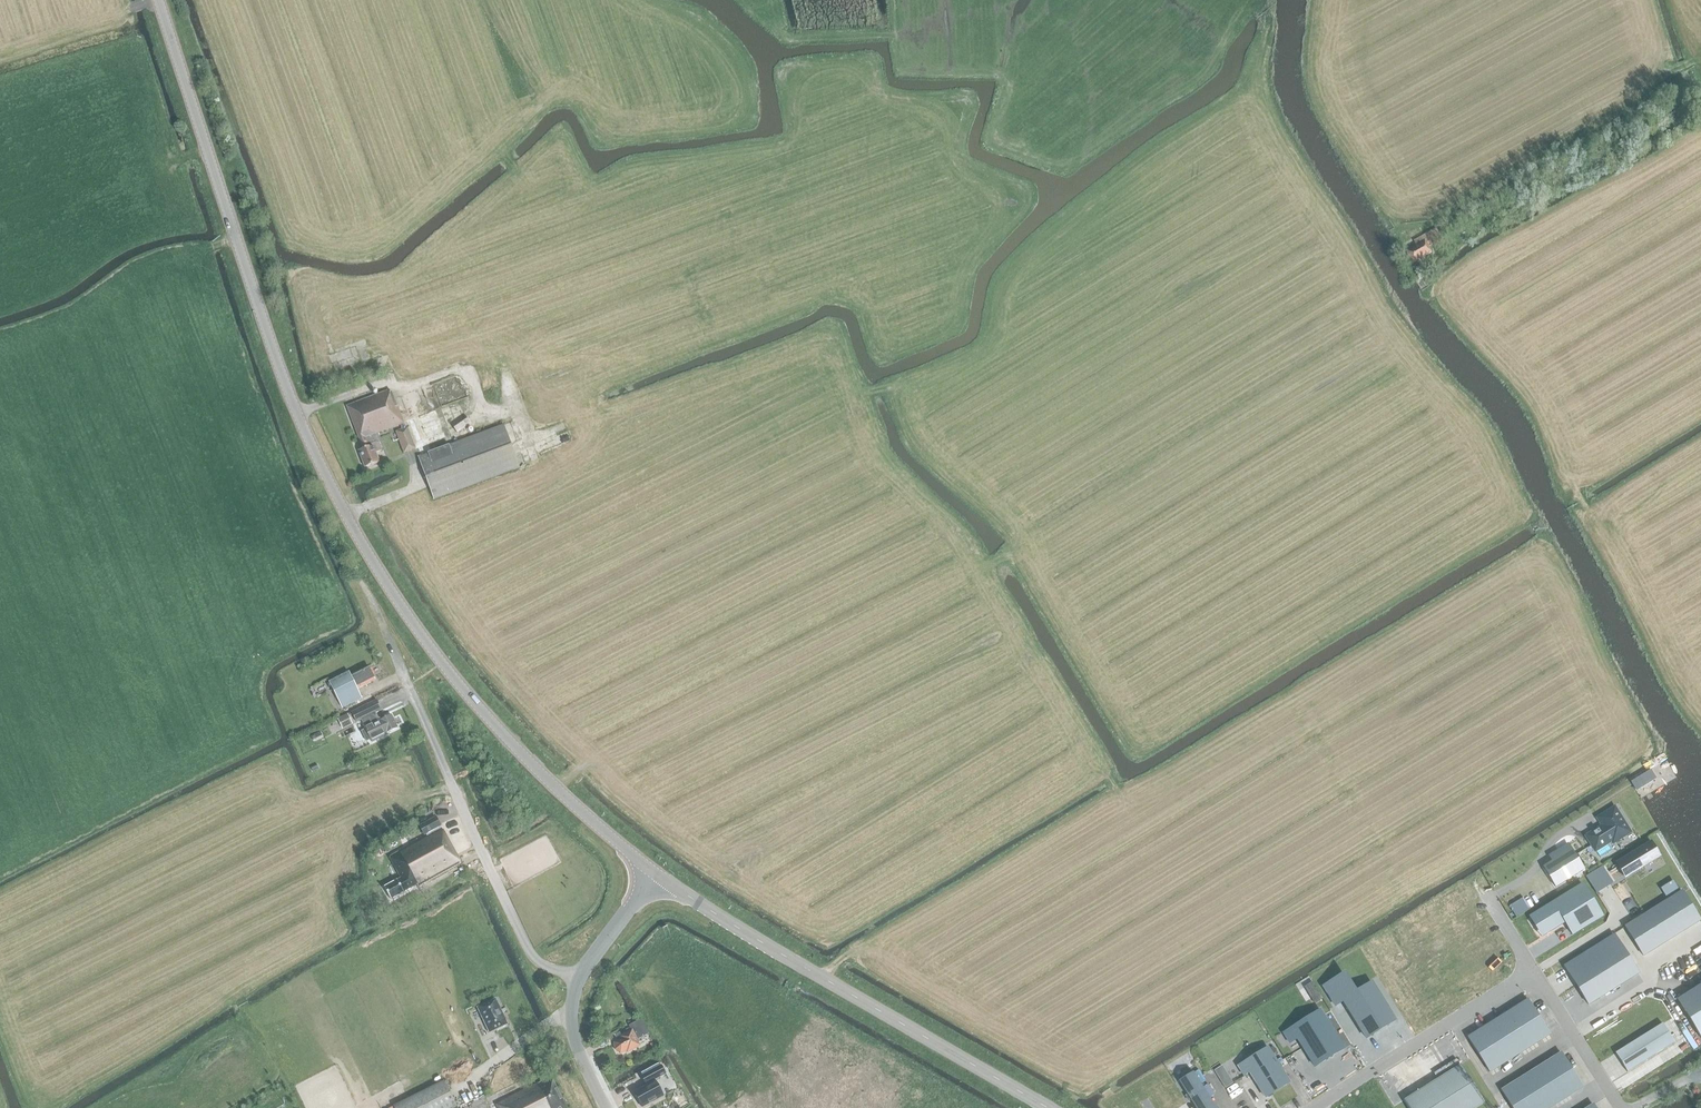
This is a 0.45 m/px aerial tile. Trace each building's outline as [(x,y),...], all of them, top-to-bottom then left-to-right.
[(1672,120),(1678,113),(1672,108),(1666,115),(1672,120)] [(1418,233),(1406,239),(1414,253),(1437,241),(1438,243),(1461,230),(1455,218),(1432,231),(1431,230),(1418,233)] [(365,468),(379,462),(376,453),(382,451),(375,434),(400,424),(403,422),(391,392),(390,393),(389,391),(347,407),(363,449),(359,451),(365,468)] [(403,422),(400,424),(402,430),(396,432),(404,453),(417,448),(421,456),(418,457),(434,499),(519,467),(503,425),(431,452),(428,444),(445,438),(435,411),(403,422)] [(375,680),(368,666),(350,675),(349,672),(329,682),(342,708),(362,698),(358,689),(375,680)] [(379,719),(376,713),(382,710),(377,699),(351,712),(356,722),(361,720),(365,729),(361,731),(366,741),(370,739),(372,742),(388,735),(387,733),(397,728),(391,716),(381,720),(380,718),(379,719)] [(342,729),(353,724),(348,713),(337,719),(342,729)] [(1636,791),(1655,779),(1650,772),(1632,783),(1636,791)] [(1614,808),(1598,818),(1603,826),(1587,836),(1592,845),(1595,849),(1595,850),(1612,840),(1613,842),(1629,832),(1614,808)] [(424,834),(440,826),(436,817),(420,825),(424,834)] [(418,887),(461,863),(442,828),(389,857),(401,878),(384,887),(390,899),(417,885),(418,887)] [(548,836),(542,838),(549,854),(555,852),(548,836)] [(1652,843),(1617,863),(1619,868),(1619,869),(1622,873),(1624,876),(1625,878),(1642,868),(1650,863),(1650,864),(1655,861),(1661,857),(1660,857),(1659,858),(1652,844),(1653,843),(1652,843)] [(1589,853),(1595,849),(1592,845),(1586,849),(1589,853)] [(1572,850),(1543,868),(1555,887),(1584,870),(1572,850)] [(1583,885),(1533,915),(1545,934),(1564,922),(1566,925),(1567,925),(1572,933),(1572,934),(1572,935),(1602,917),(1583,885)] [(1682,891),(1625,927),(1643,956),(1700,920),(1682,891)] [(1614,935),(1564,967),(1588,1005),(1638,973),(1614,935)] [(1343,973),(1323,986),(1335,1006),(1343,1001),(1366,1038),(1395,1020),(1371,983),(1355,993),(1343,973)] [(1313,983),(1305,988),(1315,1004),(1323,999),(1313,983)] [(1700,1038),(1700,985),(1676,1000),(1700,1038)] [(489,1034),(508,1025),(496,998),(476,1007),(489,1034)] [(1529,1023),(1538,1017),(1528,1000),(1508,1013),(1519,1030),(1529,1023)] [(1650,1004),(1602,1033),(1615,1053),(1627,1072),(1674,1042),(1662,1023),(1650,1004)] [(1297,1038),(1315,1066),(1344,1048),(1320,1010),(1283,1033),(1290,1043),(1297,1038)] [(1530,1047),(1519,1030),(1508,1013),(1498,1019),(1519,1053),(1530,1047)] [(1529,1023),(1539,1041),(1549,1034),(1538,1017),(1529,1023)] [(629,1051),(640,1045),(637,1039),(650,1033),(643,1018),(630,1024),(633,1030),(621,1036),(623,1039),(616,1042),(617,1048),(621,1052),(628,1049),(629,1051)] [(1498,1019),(1488,1025),(1499,1042),(1509,1060),(1519,1053),(1498,1019)] [(1539,1041),(1529,1023),(1519,1030),(1530,1047),(1539,1041)] [(1479,1055),(1499,1042),(1488,1025),(1468,1038),(1479,1055)] [(1479,1055),(1489,1072),(1509,1060),(1499,1042),(1479,1055)] [(1238,1066),(1244,1076),(1250,1072),(1266,1098),(1272,1107),(1296,1093),(1290,1083),(1267,1047),(1255,1055),(1249,1045),(1238,1052),(1244,1062),(1238,1066)] [(1583,1087),(1561,1053),(1501,1091),(1512,1107),(1550,1107),(1583,1087)] [(1404,1100),(1409,1107),(1477,1107),(1484,1103),(1460,1065),(1404,1100)] [(634,1093),(642,1107),(663,1096),(656,1082),(655,1082),(655,1080),(666,1074),(661,1066),(641,1076),(646,1085),(646,1084),(647,1086),(634,1093)] [(1193,1072),(1194,1074),(1180,1082),(1179,1081),(1196,1107),(1216,1107),(1193,1072)] [(663,1093),(671,1088),(665,1077),(657,1081),(663,1093)] [(548,1078),(495,1105),(497,1107),(566,1107),(551,1080),(549,1081),(548,1078)] [(1230,1078),(1221,1083),(1225,1089),(1233,1084),(1230,1078)] [(456,1106),(444,1081),(393,1106),(394,1107),(452,1107),(456,1106)]
